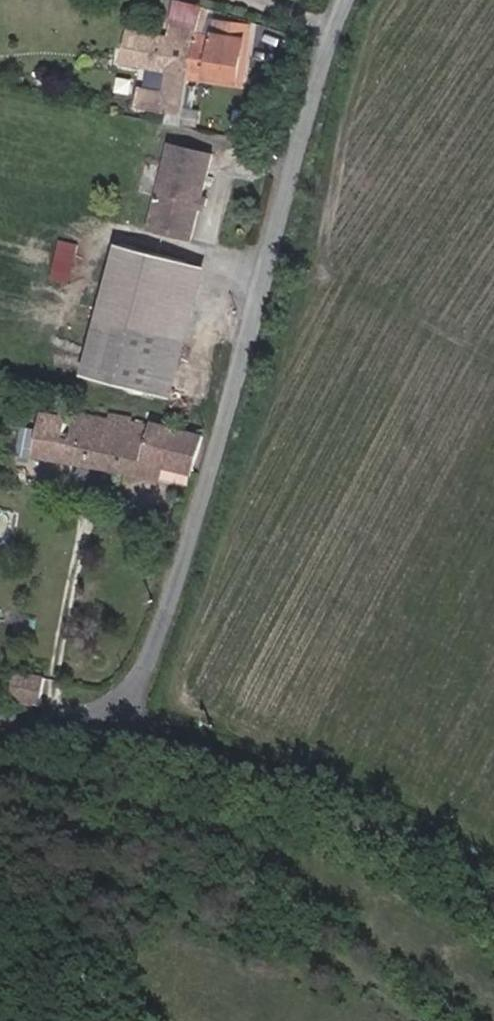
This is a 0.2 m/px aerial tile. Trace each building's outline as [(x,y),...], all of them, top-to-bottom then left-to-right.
[(206,32),(210,8),(177,2),(173,27),(206,32)] [(205,36),(196,77),(244,85),(254,28),(226,22),(222,39),(205,36)] [(205,36),(206,32),(173,27),(170,42),(133,36),(128,66),(175,74),(170,98),(144,92),(140,110),(187,119),(196,77),(205,36)] [(214,151),(173,141),(152,227),(194,237),(201,205),(204,195),(214,151)] [(210,196),(204,195),(201,205),(207,207),(210,196)] [(167,400),(206,268),(121,246),(84,380),(167,400)] [(58,378),(59,371),(49,369),(47,376),(58,378)] [(38,454),(123,471),(133,422),(134,416),(109,411),(108,414),(78,408),(72,437),(69,436),(72,423),(69,417),(48,412),(38,454)] [(176,430),(133,422),(123,471),(191,484),(201,434),(181,430),(176,430)] [(7,689),(36,696),(42,674),(14,665),(7,689)]
